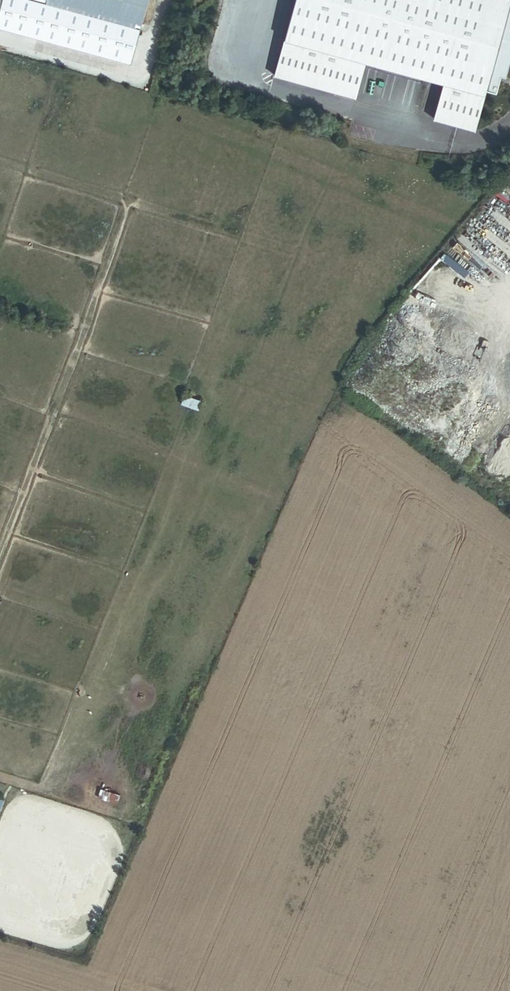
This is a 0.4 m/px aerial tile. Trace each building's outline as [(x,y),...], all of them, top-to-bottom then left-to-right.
[(484,86),(494,88),(498,71),(503,73),(509,46),(509,0),(294,0),(274,75),(356,96),(365,59),(442,79),(432,116),(474,127),(484,86)] [(183,395),(180,404),(198,410),(201,401),(183,395)]
